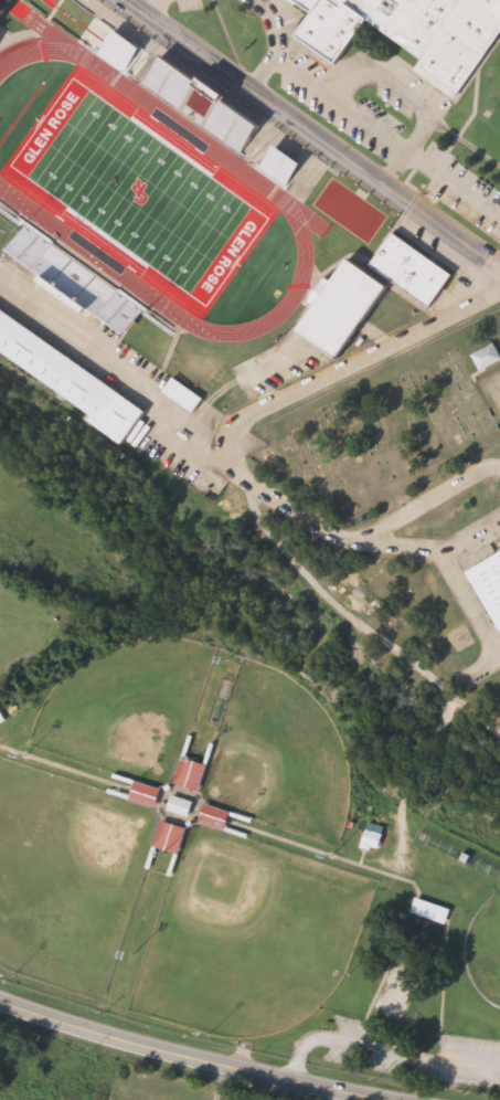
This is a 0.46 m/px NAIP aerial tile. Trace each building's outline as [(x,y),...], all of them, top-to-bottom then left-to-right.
[(317,13),(297,0),(499,0),(499,42),(467,93),(363,27),(340,63),(301,38),(317,13)] [(262,169),(281,145),(308,166),(287,190),(262,169)] [(12,254),(26,226),(77,252),(63,279),(12,254)] [(374,268),(395,234),(454,269),(429,303),(395,284),(357,330),(339,358),(302,336),(351,254),(374,268)] [(97,411),(0,346),(0,306),(153,408),(128,446),(91,421),(97,411)] [(498,343),(499,348),(499,365),(483,373),(475,355),(498,343)] [(167,393),(177,379),(208,400),(198,413),(167,393)] [(469,562),(499,547),(499,623),(469,562)] [(8,722),(1,708),(0,709),(0,727),(8,722)] [(195,803),(191,816),(171,811),(174,797),(195,803)] [(384,852),(366,849),(369,825),(387,826),(384,852)] [(414,913),(419,898),(455,910),(449,927),(414,913)]
